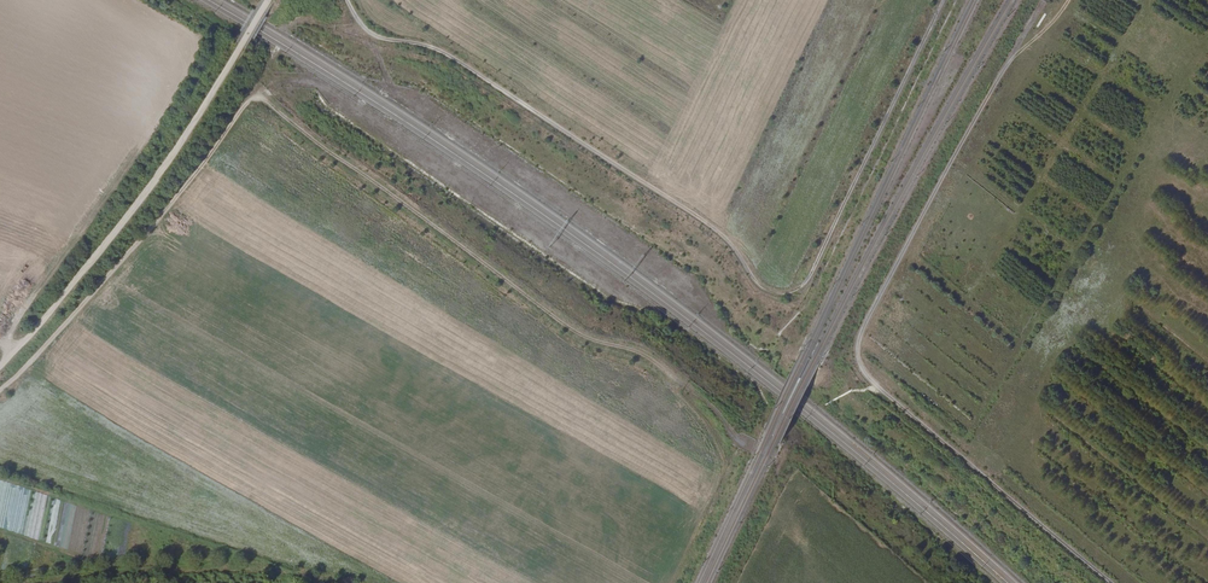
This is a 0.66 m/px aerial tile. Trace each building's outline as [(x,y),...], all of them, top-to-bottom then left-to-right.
[(119,284),(123,278),(116,274),(112,280),(119,284)]
